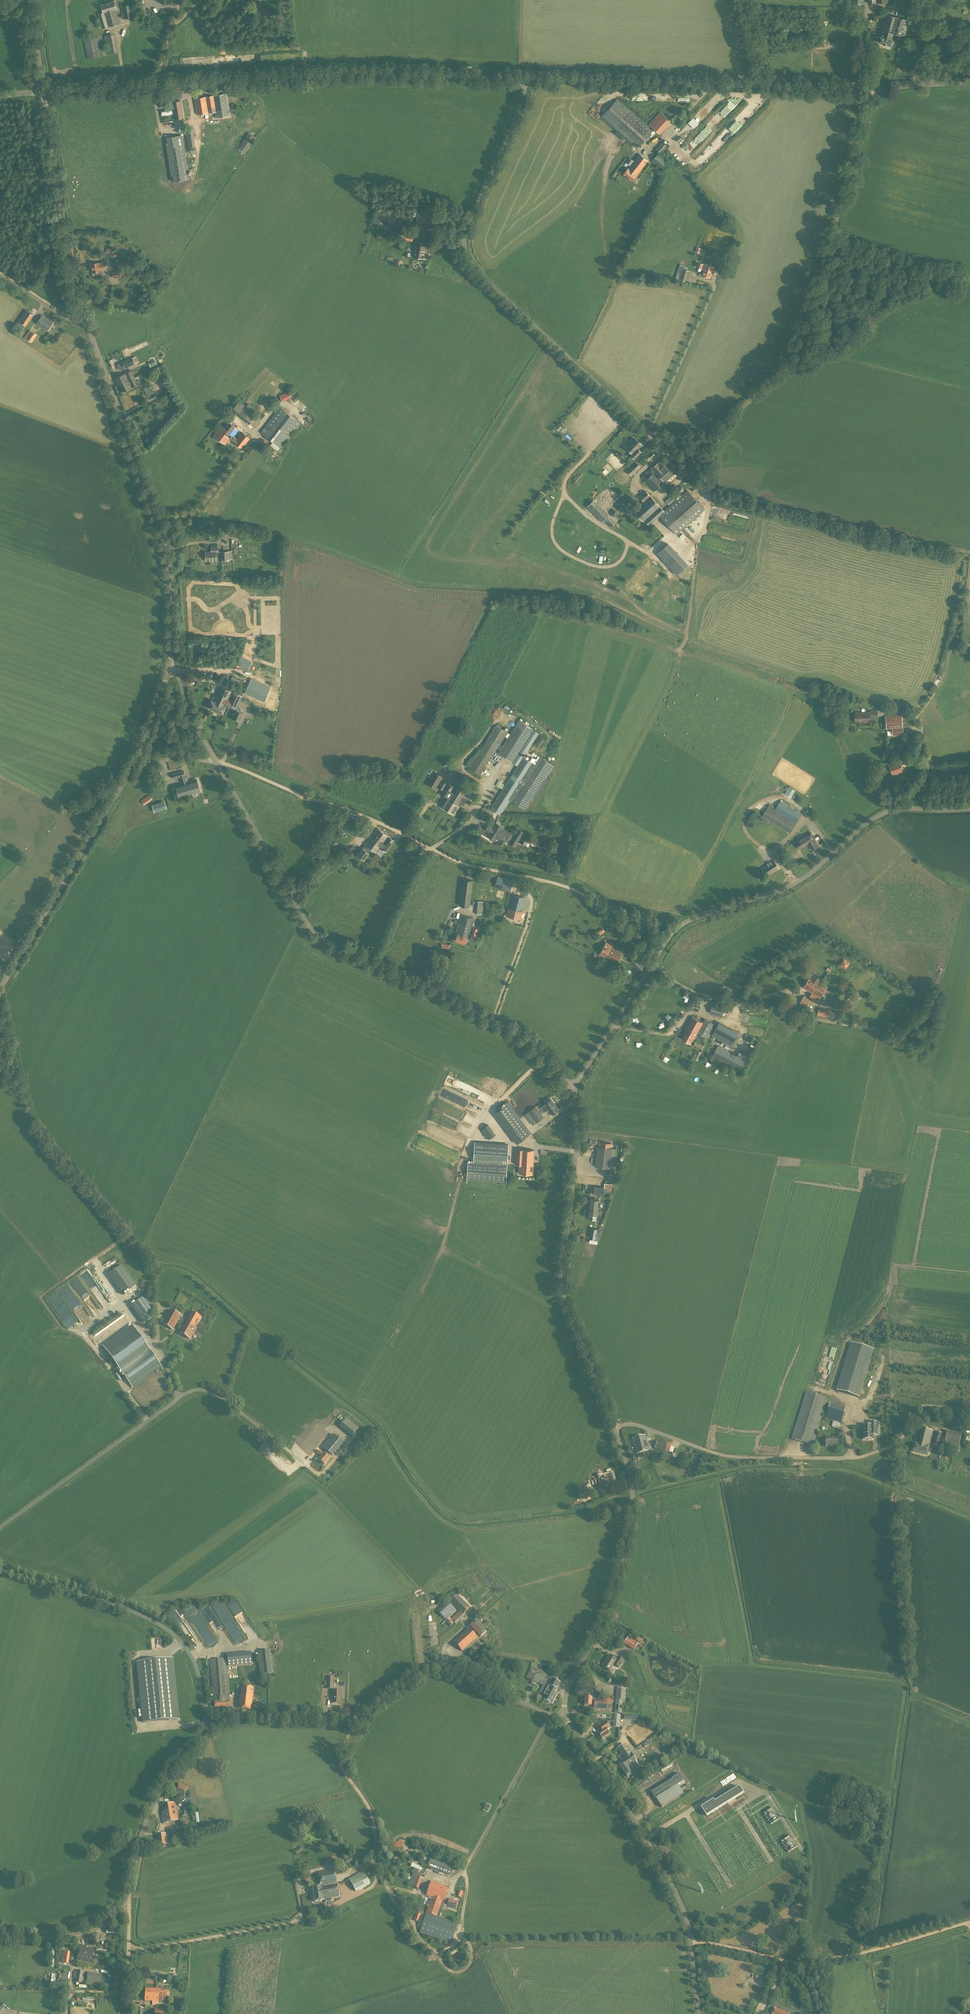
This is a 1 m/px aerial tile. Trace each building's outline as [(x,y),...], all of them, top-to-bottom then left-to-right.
[(99,0),(94,0),(93,10),(99,10),(99,15),(108,16),(108,11),(116,11),(117,6),(122,6),(122,1),(99,0)] [(893,40),(894,37),(895,33),(899,18),(885,14),(881,30),(883,30),(881,36),(880,37),(877,36),(876,41),(879,42),(892,45),(894,40),(893,40)] [(911,21),(899,18),(895,33),(894,37),(904,40),(908,24),(910,25),(911,21)] [(117,52),(115,33),(105,35),(108,53),(117,52)] [(87,58),(102,56),(100,45),(99,45),(98,36),(84,38),(87,58)] [(216,117),(229,115),(226,93),(214,95),(195,98),(197,114),(215,111),(216,117)] [(637,148),(653,131),(617,99),(602,116),(637,148)] [(175,119),(184,118),(181,101),(172,102),(175,119)] [(649,125),(654,129),(659,133),(670,120),(660,111),(649,124),(649,125)] [(194,146),(196,146),(193,128),(186,129),(189,150),(195,149),(194,146)] [(245,153),(255,137),(248,133),(238,148),(245,153)] [(175,182),(190,179),(182,135),(167,138),(175,182)] [(660,153),(667,146),(662,141),(655,148),(660,153)] [(637,174),(648,160),(639,153),(633,161),(629,158),(626,162),(630,165),(628,167),(623,174),(632,181),(637,174)] [(658,153),(651,161),(659,168),(666,160),(658,153)] [(380,225),(384,212),(378,210),(374,223),(380,225)] [(418,214),(417,222),(426,224),(428,216),(418,214)] [(412,241),(414,231),(403,228),(401,238),(412,241)] [(424,258),(427,243),(415,240),(413,256),(424,258)] [(99,270),(106,269),(105,261),(91,263),(93,272),(93,275),(97,274),(97,271),(99,271),(99,270)] [(714,267),(703,264),(696,261),(695,266),(702,269),(700,274),(710,278),(714,267)] [(687,276),(689,270),(684,269),(680,279),(685,281),(687,276)] [(114,282),(115,288),(130,284),(128,278),(114,282)] [(26,326),(34,315),(26,309),(15,325),(22,330),(25,325),(26,326)] [(47,331),(48,329),(53,322),(42,315),(36,323),(47,331)] [(32,342),(37,334),(30,329),(25,337),(32,342)] [(121,362),(124,368),(135,363),(132,357),(121,362)] [(151,366),(157,363),(154,357),(148,360),(151,366)] [(154,369),(158,375),(160,379),(166,376),(160,365),(154,368),(154,369)] [(115,378),(118,385),(129,380),(129,381),(135,378),(131,370),(115,378)] [(121,392),(138,384),(135,378),(129,381),(129,380),(118,385),(121,392)] [(282,401),(291,396),(289,391),(279,395),(282,401)] [(232,410),(235,413),(242,404),(238,402),(232,410)] [(282,448),(301,423),(280,407),(260,432),(282,448)] [(250,438),(237,428),(227,420),(222,426),(222,425),(214,435),(225,444),(229,438),(242,448),(250,438)] [(641,444),(634,437),(632,440),(631,439),(627,444),(628,445),(626,447),(632,453),(630,455),(634,458),(637,455),(633,452),(641,444)] [(663,481),(674,471),(668,464),(671,462),(668,460),(666,462),(662,458),(652,467),(652,468),(655,472),(663,481)] [(631,476),(641,467),(635,461),(626,470),(631,476)] [(655,491),(664,483),(651,468),(642,476),(655,491)] [(664,511),(659,516),(676,535),(705,509),(687,489),(664,511)] [(664,511),(646,491),(639,496),(644,501),(633,510),(643,521),(646,519),(650,524),(659,516),(664,511)] [(669,505),(675,499),(671,495),(665,500),(669,505)] [(609,515),(594,499),(587,506),(602,521),(609,515)] [(605,521),(611,527),(615,523),(609,517),(605,521)] [(747,533),(720,526),(718,532),(745,539),(747,533)] [(688,565),(669,542),(657,552),(676,575),(688,565)] [(216,551),(218,551),(217,547),(211,547),(212,551),(205,551),(206,560),(216,560),(216,551)] [(247,663),(239,660),(237,665),(245,668),(248,670),(250,664),(247,663)] [(240,681),(231,678),(229,682),(237,686),(240,681)] [(266,687),(251,681),(246,691),(261,697),(266,687)] [(226,706),(227,706),(228,706),(225,705),(227,702),(229,703),(230,700),(229,701),(228,700),(232,691),(220,686),(215,697),(213,696),(209,707),(223,713),(226,706)] [(233,692),(230,700),(229,703),(227,702),(225,705),(228,706),(227,706),(235,709),(231,718),(240,721),(244,712),(240,711),(241,708),(240,706),(238,705),(242,695),(233,692)] [(870,717),(878,717),(878,710),(871,711),(871,712),(855,713),(855,721),(870,720),(870,717)] [(893,735),(903,735),(902,715),(886,716),(887,729),(892,728),(893,735)] [(519,720),(502,746),(501,748),(498,753),(517,765),(494,800),(495,800),(489,808),(500,815),(509,800),(525,810),(533,797),(537,800),(549,780),(546,778),(554,766),(541,757),(536,765),(524,757),(538,733),(533,730),(534,729),(519,720)] [(469,768),(480,775),(498,746),(501,748),(502,746),(499,744),(507,732),(496,725),(469,768)] [(917,749),(916,736),(909,737),(910,750),(917,749)] [(886,757),(903,749),(900,743),(883,751),(886,757)] [(893,775),(904,770),(900,760),(889,765),(893,775)] [(878,774),(885,768),(883,765),(875,770),(878,774)] [(184,783),(187,782),(183,770),(172,774),(173,778),(180,776),(182,784),(184,783)] [(436,789),(443,777),(433,771),(426,783),(436,789)] [(197,779),(187,782),(184,783),(184,784),(185,783),(186,785),(188,785),(190,794),(201,791),(197,779)] [(184,784),(184,783),(182,784),(175,785),(179,798),(190,794),(188,785),(186,785),(185,783),(184,784)] [(453,814),(459,804),(463,806),(467,799),(463,796),(466,791),(455,784),(454,787),(447,783),(440,794),(446,798),(441,806),(453,814)] [(785,793),(792,797),(795,792),(794,792),(795,788),(789,785),(785,793)] [(150,801),(153,799),(150,794),(141,800),(145,805),(148,803),(147,803),(150,801)] [(154,811),(167,808),(165,800),(152,803),(154,811)] [(769,818),(788,830),(791,832),(802,813),(781,800),(776,807),(770,803),(763,815),(769,818)] [(495,822),(492,827),(488,825),(485,829),(489,832),(487,835),(495,841),(496,838),(500,840),(499,841),(504,844),(506,840),(516,847),(520,842),(526,846),(530,839),(524,835),(525,833),(518,829),(511,839),(508,837),(510,834),(502,829),(503,828),(495,822)] [(386,852),(394,841),(377,828),(365,844),(366,844),(362,848),(360,847),(355,853),(357,855),(363,860),(368,853),(371,849),(376,852),(380,847),(386,852)] [(812,850),(819,845),(811,832),(804,836),(808,843),(806,844),(807,844),(808,843),(812,850)] [(800,849),(807,844),(806,844),(808,843),(804,836),(796,842),(800,849)] [(768,877),(780,869),(774,859),(761,867),(768,877)] [(509,892),(513,880),(497,876),(494,887),(509,892)] [(470,907),(473,881),(462,879),(459,906),(470,907)] [(522,911),(525,897),(512,894),(509,908),(508,907),(506,916),(521,919),(523,911),(522,911)] [(460,914),(458,921),(455,920),(454,923),(458,924),(455,933),(457,933),(455,941),(464,943),(466,938),(478,941),(479,937),(476,936),(478,929),(473,927),(471,934),(469,934),(473,918),(460,914)] [(616,964),(622,953),(611,947),(612,945),(606,942),(599,955),(616,964)] [(840,963),(846,968),(851,961),(844,957),(840,963)] [(641,960),(635,966),(640,971),(646,965),(641,960)] [(808,998),(811,999),(815,993),(821,983),(816,980),(817,979),(811,975),(803,987),(812,992),(808,998)] [(827,986),(821,983),(815,993),(811,999),(817,1003),(827,986)] [(810,999),(803,995),(799,1002),(806,1006),(810,999)] [(722,1017),(725,1007),(712,1003),(710,1013),(722,1017)] [(831,1017),(832,1010),(820,1007),(818,1014),(831,1017)] [(706,1038),(714,1024),(705,1019),(703,1022),(691,1016),(684,1029),(686,1030),(681,1038),(691,1043),(697,1033),(706,1038)] [(731,1046),(739,1033),(719,1022),(712,1035),(731,1046)] [(742,1072),(747,1062),(718,1045),(712,1056),(742,1072)] [(447,1083),(459,1089),(462,1083),(450,1077),(447,1083)] [(552,1114),(558,1109),(551,1099),(540,1107),(544,1112),(548,1109),(552,1114)] [(533,1125),(544,1117),(536,1106),(524,1115),(533,1125)] [(516,1143),(530,1133),(515,1112),(504,1120),(510,1129),(507,1131),(516,1143)] [(496,1134),(488,1124),(481,1129),(488,1139),(496,1134)] [(615,1161),(617,1149),(611,1148),(611,1143),(599,1141),(599,1146),(597,1146),(594,1166),(610,1169),(610,1166),(614,1166),(615,1161)] [(473,1162),(507,1165),(508,1145),(474,1143),(473,1161),(473,1162)] [(533,1174),(534,1150),(516,1149),(515,1164),(519,1164),(518,1173),(533,1174)] [(506,1181),(507,1165),(473,1162),(473,1161),(468,1161),(467,1179),(506,1181)] [(605,1183),(604,1188),(593,1186),(592,1194),(604,1195),(604,1194),(610,1195),(614,1185),(605,1183)] [(590,1198),(589,1209),(602,1210),(602,1207),(597,1207),(598,1199),(590,1198)] [(602,1210),(589,1209),(589,1214),(588,1217),(595,1218),(596,1215),(597,1212),(602,1212),(602,1210)] [(591,1228),(589,1238),(598,1239),(599,1229),(591,1228)] [(136,1285),(122,1264),(109,1274),(123,1294),(136,1285)] [(97,1301),(105,1296),(89,1269),(81,1273),(97,1301)] [(144,1297),(132,1306),(144,1323),(152,1317),(149,1313),(153,1310),(144,1297)] [(186,1321),(180,1318),(181,1316),(170,1310),(162,1324),(173,1330),(176,1325),(179,1326),(181,1322),(184,1324),(179,1333),(190,1339),(196,1330),(197,1327),(202,1319),(190,1312),(187,1318),(188,1318),(186,1321)] [(161,1367),(132,1327),(103,1347),(133,1388),(161,1367)] [(874,1350),(851,1343),(836,1391),(859,1398),(874,1350)] [(813,1446),(828,1399),(806,1392),(792,1439),(813,1446)] [(842,1423),(846,1410),(830,1405),(826,1419),(842,1423)] [(347,1417),(340,1426),(352,1437),(359,1429),(347,1417)] [(873,1436),(877,1436),(877,1422),(870,1422),(870,1425),(864,1425),(864,1439),(873,1439),(873,1436)] [(929,1447),(933,1432),(920,1428),(916,1444),(915,1444),(913,1451),(928,1455),(930,1447),(929,1447)] [(953,1451),(958,1452),(959,1449),(962,1435),(956,1433),(947,1431),(944,1446),(953,1448),(953,1451)] [(939,1446),(943,1434),(937,1432),(933,1445),(939,1446)] [(326,1452),(331,1456),(332,1457),(344,1443),(333,1434),(330,1438),(322,1448),(326,1452)] [(637,1454),(649,1451),(644,1436),(632,1439),(637,1454)] [(838,1447),(838,1437),(826,1437),(826,1446),(831,1446),(838,1447)] [(669,1454),(672,1444),(658,1439),(655,1449),(669,1454)] [(694,1449),(688,1447),(685,1456),(690,1458),(694,1449)] [(324,1454),(320,1451),(317,1454),(321,1457),(319,1460),(324,1465),(329,1458),(331,1456),(326,1452),(324,1454)] [(611,1474),(603,1476),(597,1478),(597,1480),(593,1481),(595,1488),(599,1487),(600,1490),(606,1488),(606,1485),(614,1483),(611,1474)] [(462,1615),(470,1607),(457,1594),(456,1595),(452,1591),(446,1597),(450,1600),(449,1602),(459,1612),(459,1611),(462,1615)] [(456,1611),(448,1602),(438,1612),(446,1621),(445,1621),(450,1627),(454,1623),(449,1618),(456,1611)] [(470,1629),(469,1629),(473,1633),(476,1631),(475,1631),(480,1626),(476,1621),(470,1626),(471,1627),(470,1629)] [(480,1637),(486,1632),(480,1626),(475,1631),(476,1631),(473,1633),(469,1629),(454,1643),(461,1651),(477,1638),(479,1636),(480,1637)] [(628,1637),(623,1644),(634,1650),(638,1643),(628,1637)] [(257,1651),(260,1675),(275,1673),(272,1650),(257,1651)] [(619,1668),(624,1660),(618,1657),(616,1659),(609,1655),(602,1666),(610,1671),(614,1665),(619,1668)] [(215,1713),(231,1712),(230,1700),(227,1658),(210,1660),(213,1702),(214,1702),(215,1713)] [(178,1719),(172,1659),(138,1662),(144,1723),(178,1719)] [(548,1685),(552,1679),(548,1678),(549,1675),(548,1675),(549,1671),(531,1668),(526,1677),(543,1686),(539,1692),(544,1694),(548,1685)] [(324,1685),(327,1685),(327,1689),(333,1690),(333,1677),(327,1677),(327,1682),(325,1682),(324,1685)] [(552,1678),(552,1679),(548,1685),(544,1694),(546,1696),(544,1700),(550,1704),(550,1703),(552,1704),(558,1693),(556,1692),(557,1689),(560,1682),(552,1678)] [(625,1704),(626,1686),(617,1685),(615,1713),(621,1714),(622,1703),(625,1704)] [(253,1695),(252,1695),(253,1687),(242,1686),(241,1695),(240,1695),(238,1708),(251,1710),(253,1695)] [(341,1704),(341,1691),(333,1691),(332,1704),(341,1704)] [(591,1706),(592,1698),(596,1698),(596,1700),(597,1700),(597,1697),(594,1697),(594,1694),(588,1693),(587,1698),(585,1697),(584,1705),(591,1706)] [(592,1698),(591,1706),(593,1706),(593,1709),(606,1710),(607,1703),(613,1704),(613,1698),(603,1697),(603,1701),(600,1700),(597,1700),(596,1700),(596,1698),(592,1698)] [(609,1734),(606,1730),(610,1728),(605,1721),(598,1726),(601,1730),(598,1733),(602,1739),(609,1734)] [(617,1762),(625,1774),(627,1777),(633,1773),(629,1767),(636,1762),(630,1752),(624,1744),(617,1749),(623,1758),(617,1762)] [(678,1785),(683,1781),(679,1774),(671,1778),(672,1779),(650,1792),(654,1799),(655,1798),(661,1807),(683,1794),(678,1785)] [(184,1798),(189,1788),(179,1783),(174,1793),(184,1798)] [(707,1817),(744,1793),(740,1787),(716,1802),(714,1800),(701,1808),(707,1817)] [(163,1824),(178,1820),(175,1803),(161,1805),(163,1813),(161,1813),(163,1824)] [(487,1813),(491,1806),(486,1804),(483,1810),(487,1813)] [(774,1815),(776,1815),(774,1809),(766,1811),(770,1824),(775,1822),(774,1819),(775,1818),(774,1815)] [(156,1846),(168,1845),(167,1834),(155,1835),(156,1846)] [(790,1843),(794,1842),(791,1837),(783,1841),(788,1852),(793,1850),(790,1843)] [(428,1867),(451,1876),(454,1867),(431,1859),(428,1867)] [(413,1870),(412,1870),(411,1873),(420,1876),(421,1873),(419,1872),(419,1870),(420,1870),(421,1867),(411,1863),(410,1867),(414,1868),(413,1870)] [(312,1888),(313,1894),(323,1893),(323,1889),(324,1889),(324,1886),(337,1884),(334,1870),(319,1873),(321,1886),(312,1888)] [(356,1892),(370,1884),(363,1872),(349,1879),(356,1892)] [(437,1917),(437,1916),(440,1907),(443,1908),(445,1904),(447,1905),(449,1900),(445,1899),(448,1888),(431,1882),(426,1895),(432,1898),(427,1913),(437,1917)] [(323,1900),(339,1897),(337,1884),(324,1886),(324,1889),(323,1889),(323,1893),(313,1894),(315,1902),(323,1901),(323,1900)] [(449,1899),(449,1900),(447,1905),(447,1906),(456,1909),(458,1902),(449,1899)] [(458,1923),(437,1916),(437,1917),(427,1913),(426,1913),(419,1933),(451,1944),(458,1923)] [(85,1961),(87,1948),(79,1946),(77,1960),(85,1961)] [(95,1949),(87,1948),(85,1961),(92,1962),(95,1949)] [(68,1964),(70,1952),(64,1951),(61,1951),(59,1962),(68,1964)] [(63,1974),(59,1973),(58,1982),(66,1983),(68,1971),(64,1970),(63,1974)] [(84,1984),(85,1972),(76,1970),(75,1982),(84,1984)] [(169,2001),(169,1991),(163,1990),(163,1989),(146,1988),(145,2001),(162,2002),(162,2001),(169,2001)]
